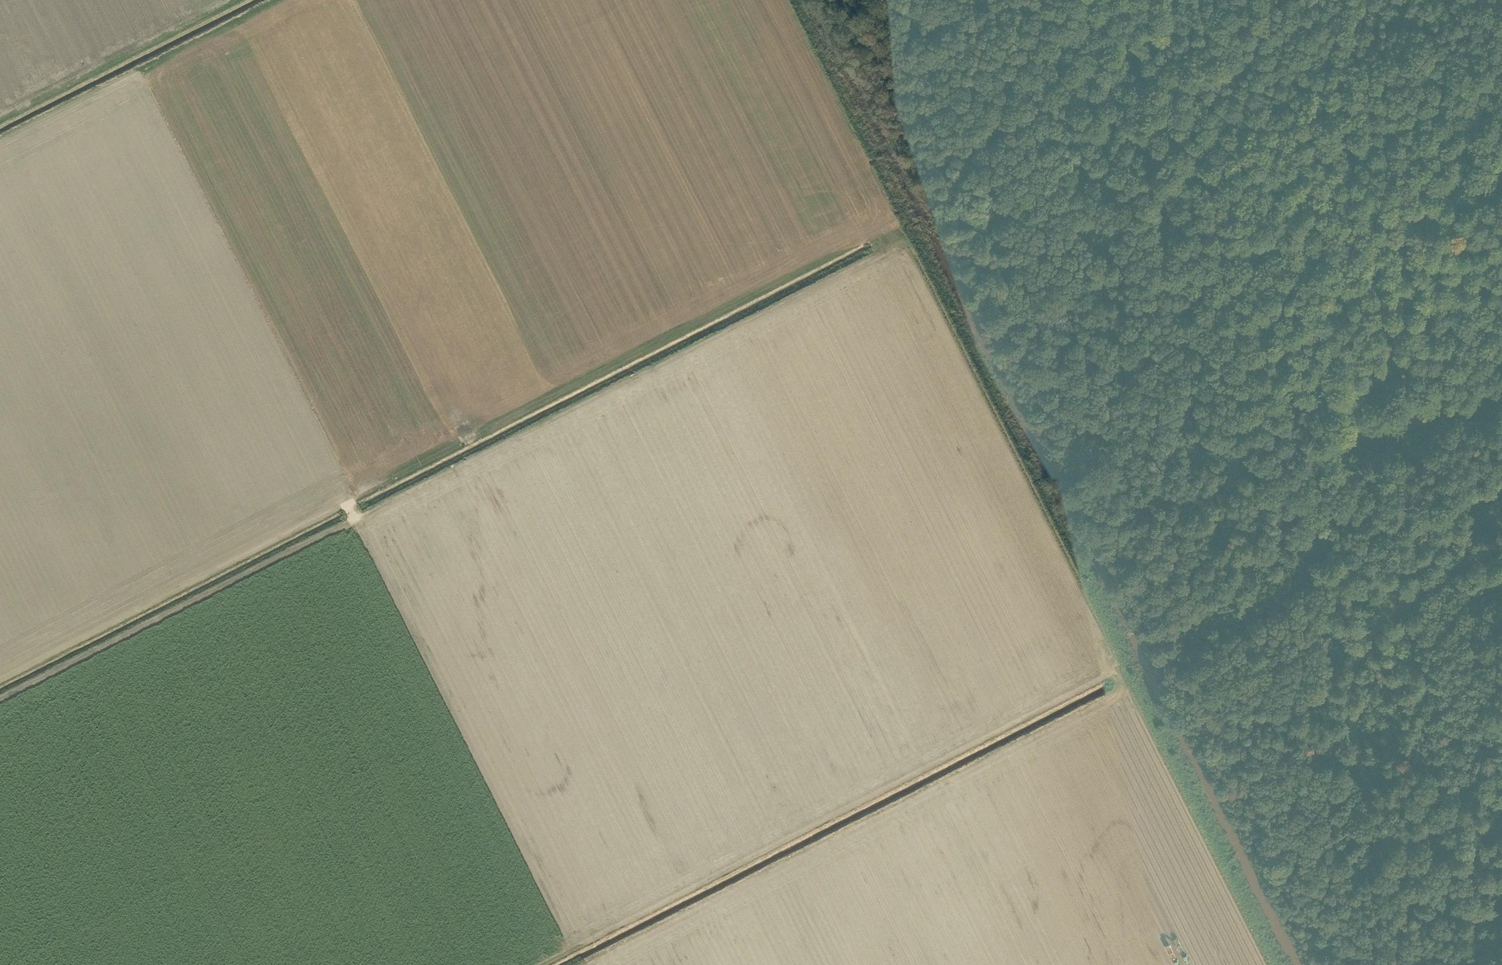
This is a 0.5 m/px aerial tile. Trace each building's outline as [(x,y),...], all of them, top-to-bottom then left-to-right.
[(1484,912),(1481,918),(1488,922),(1491,915),(1484,912)]
